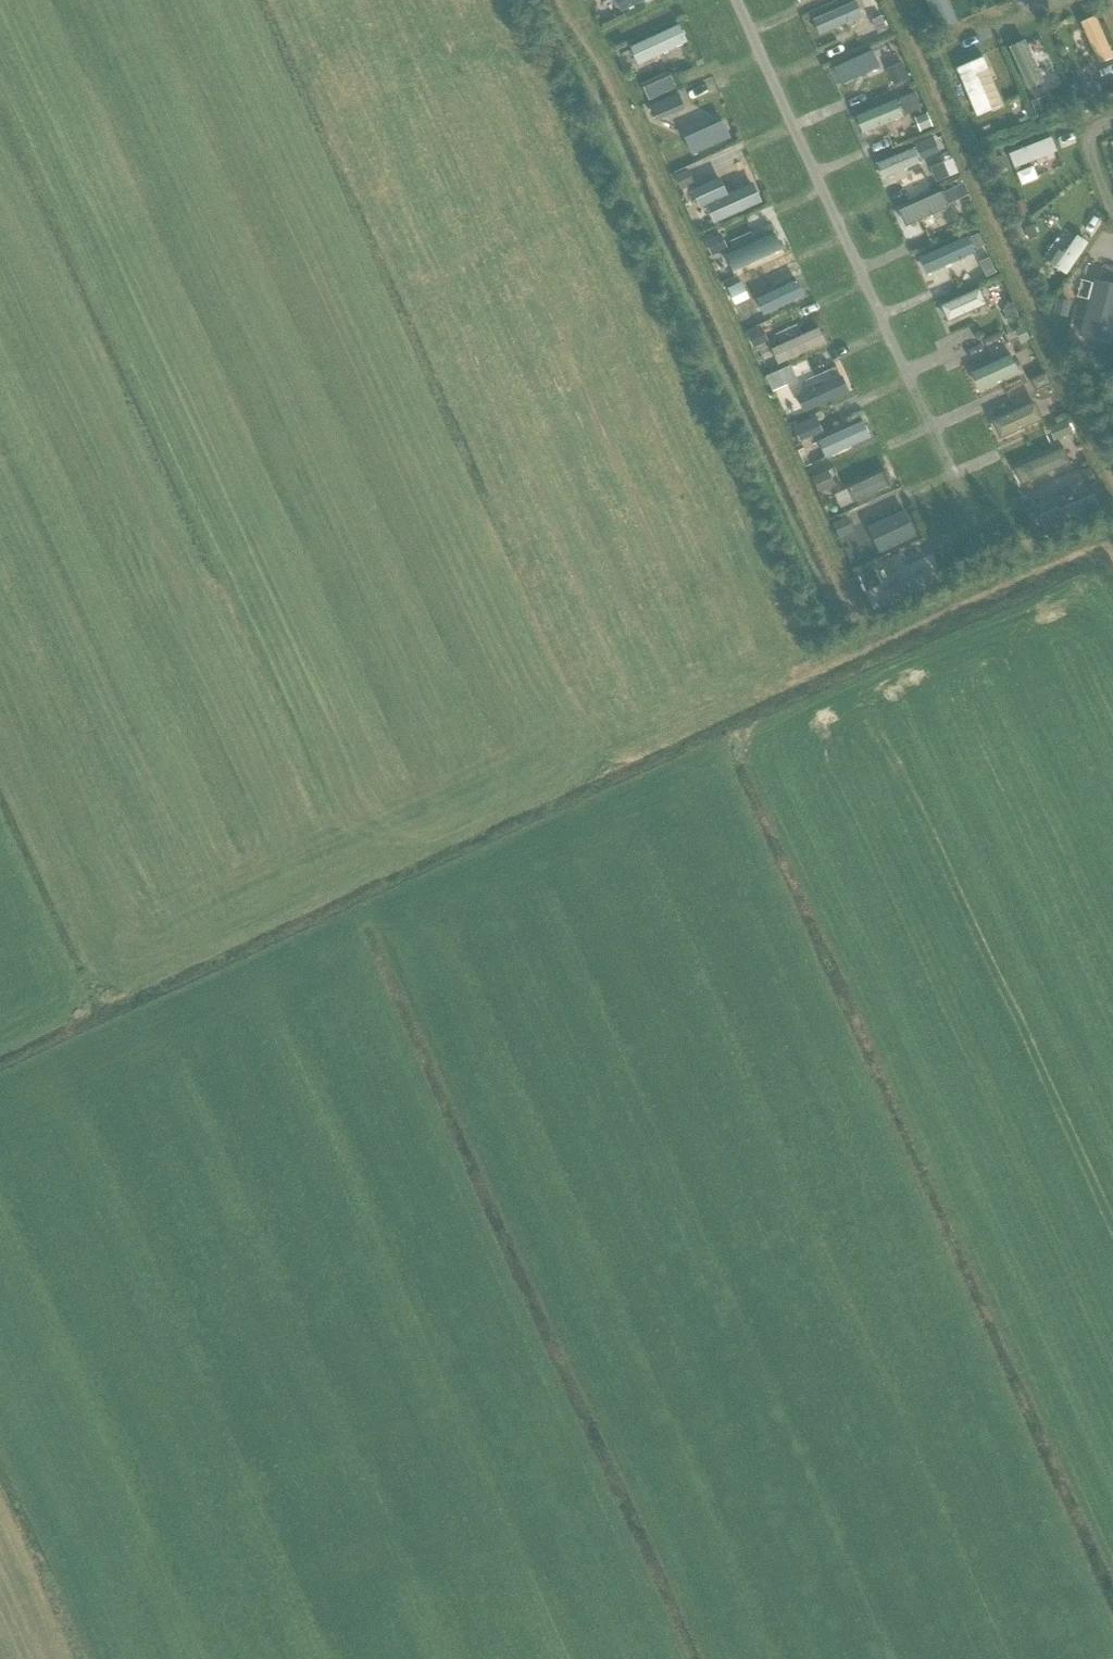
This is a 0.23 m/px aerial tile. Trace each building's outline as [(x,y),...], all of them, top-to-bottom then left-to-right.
[(648,0),(617,0),(623,13),(648,0)] [(846,7),(811,19),(816,35),(852,23),(846,7)] [(1090,19),(1076,25),(1089,54),(1103,48),(1090,19)] [(678,23),(630,46),(641,70),(690,47),(678,23)] [(1044,42),(1029,47),(1042,81),(1057,76),(1044,42)] [(839,83),(877,68),(871,53),(833,67),(839,83)] [(956,67),(972,117),(997,109),(981,59),(956,67)] [(882,70),(889,87),(903,82),(897,65),(882,70)] [(636,92),(642,103),(655,96),(650,84),(636,92)] [(902,113),(917,107),(911,91),(896,97),(902,113)] [(852,117),(862,143),(883,134),(887,144),(911,135),(897,100),(852,117)] [(693,154),(730,136),(724,124),(687,141),(693,154)] [(1022,166),(1053,154),(1048,139),(1003,156),(1010,174),(1010,173),(1016,188),(1029,184),(1022,166)] [(713,224),(759,211),(752,187),(726,194),(723,184),(743,178),(739,163),(717,169),(720,182),(689,190),(693,205),(707,201),(713,224)] [(902,230),(946,213),(938,194),(895,211),(902,230)] [(1066,278),(1084,241),(1071,235),(1062,255),(1048,248),(1039,265),(1066,278)] [(738,252),(744,265),(781,249),(776,236),(738,252)] [(722,237),(707,238),(710,273),(735,271),(734,248),(723,249),(722,237)] [(921,273),(954,259),(949,245),(916,259),(921,273)] [(763,281),(791,269),(786,256),(758,268),(763,281)] [(965,267),(973,280),(989,271),(982,258),(965,267)] [(1106,345),(1112,327),(1112,286),(1091,278),(1071,332),(1106,345)] [(796,282),(751,302),(758,317),(803,297),(796,282)] [(742,289),(725,293),(728,307),(745,303),(742,289)] [(935,306),(943,326),(986,309),(978,289),(935,306)] [(764,328),(744,335),(757,370),(776,363),(764,328)] [(818,332),(780,348),(786,361),(824,345),(818,332)] [(982,354),(1002,347),(998,336),(978,344),(982,354)] [(1009,355),(966,373),(975,394),(1018,376),(1009,355)] [(776,378),(781,396),(799,390),(794,373),(776,378)] [(805,411),(847,391),(840,378),(799,398),(805,411)] [(828,401),(832,416),(882,401),(877,386),(828,401)] [(1000,441),(1041,419),(1031,402),(991,424),(1000,441)] [(862,420),(817,442),(826,460),(871,439),(862,420)] [(1019,488),(1068,464),(1060,448),(1011,471),(1019,488)] [(828,473),(815,476),(823,510),(852,504),(848,485),(832,489),(828,473)] [(855,503),(889,489),(882,473),(849,487),(855,503)] [(1046,538),(1101,513),(1093,494),(1038,519),(1046,538)] [(878,549),(873,538),(910,523),(903,508),(839,535),(850,561),(878,549)] [(875,538),(879,552),(918,539),(914,525),(875,538)] [(931,571),(883,588),(888,604),(937,586),(931,571)] [(863,587),(878,587),(877,573),(862,573),(863,587)]
